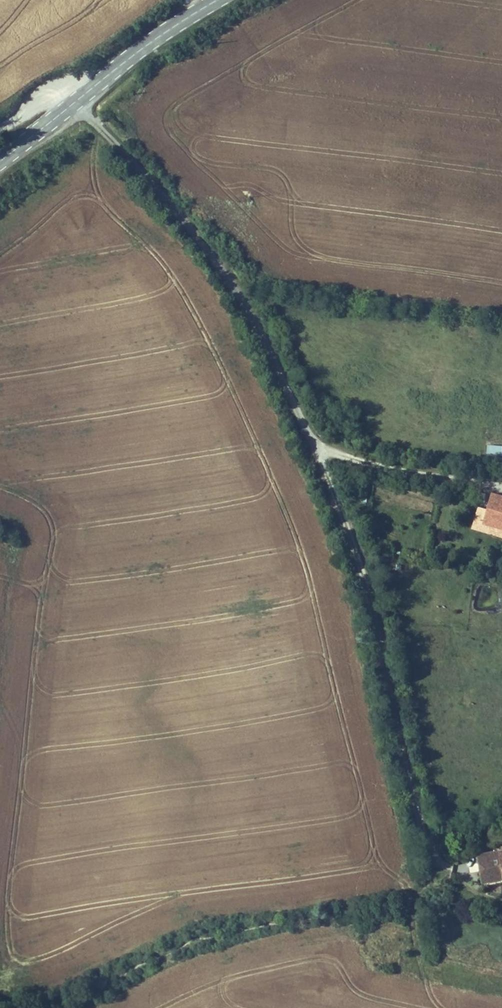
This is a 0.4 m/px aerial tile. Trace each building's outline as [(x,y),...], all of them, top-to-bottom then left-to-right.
[(501,457),(501,446),(487,445),(486,455),(501,457)] [(499,528),(499,525),(494,524),(497,513),(494,512),(488,534),(501,538),(501,529),(499,528)] [(497,513),(494,524),(499,525),(499,528),(501,529),(501,514),(497,513)] [(498,855),(500,863),(485,865),(489,886),(501,884),(501,854),(498,855)] [(500,863),(498,855),(484,857),(485,865),(500,863)] [(477,863),(469,864),(470,872),(478,871),(477,863)]
